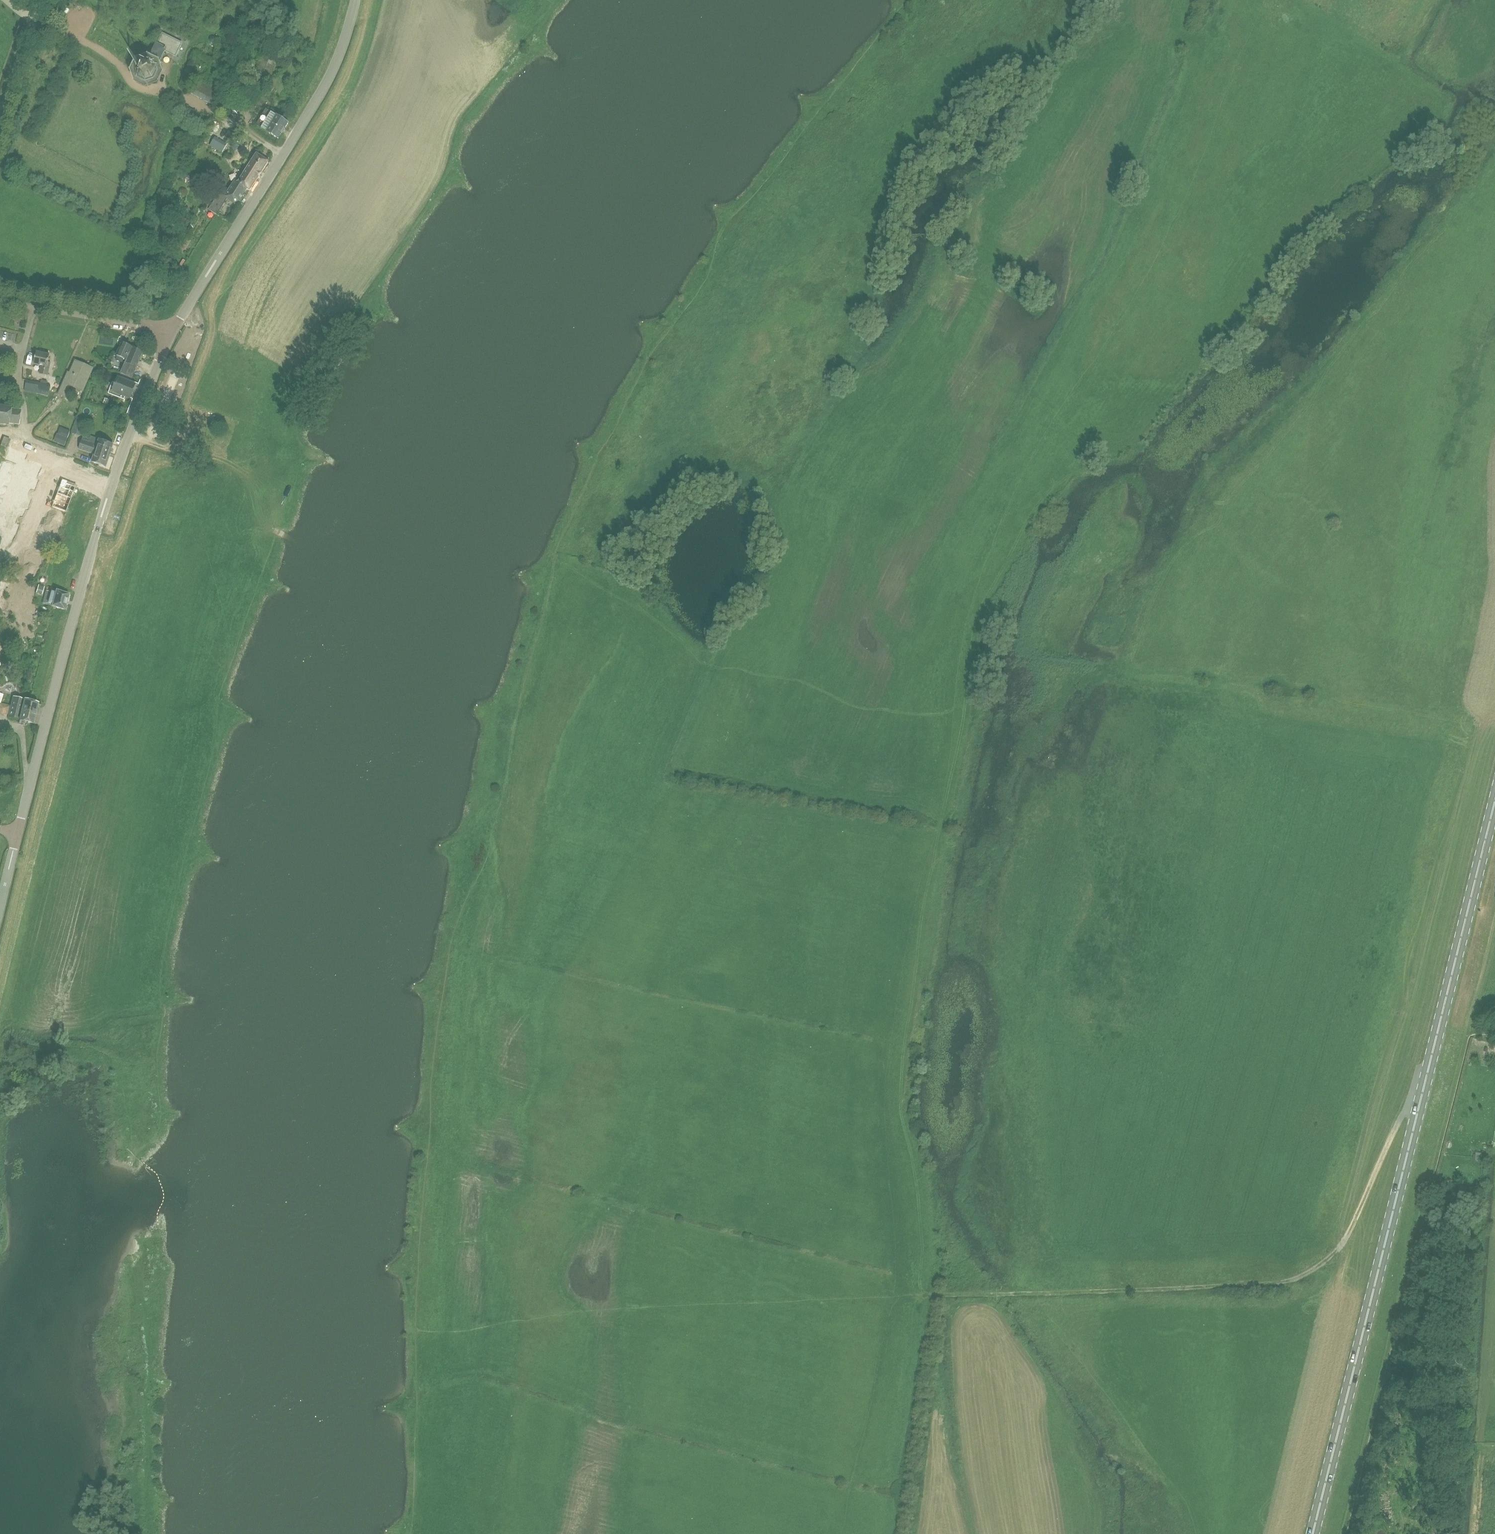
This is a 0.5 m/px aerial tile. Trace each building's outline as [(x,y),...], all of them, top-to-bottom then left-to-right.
[(181,43),(162,34),(157,44),(156,44),(148,61),(147,61),(139,64),(136,71),(139,79),(146,83),(154,80),(158,72),(156,69),(165,50),(175,55),(181,43)] [(282,50),(266,44),(254,76),(270,82),(282,50)] [(130,81),(134,77),(127,71),(124,75),(130,81)] [(190,93),(211,105),(218,92),(197,80),(190,93)] [(254,94),(259,96),(262,88),(257,86),(254,94)] [(187,107),(184,112),(191,116),(194,111),(187,107)] [(256,124),(278,138),(288,123),(266,109),(256,124)] [(235,180),(225,196),(224,197),(227,199),(234,202),(239,201),(247,188),(250,190),(269,161),(257,153),(238,182),(235,180)] [(218,214),(227,199),(224,197),(225,196),(219,193),(209,209),(218,214)] [(97,335),(109,334),(109,324),(96,325),(97,335)] [(117,356),(126,359),(127,360),(126,362),(137,367),(144,352),(123,343),(117,356)] [(25,352),(22,360),(28,362),(31,354),(25,352)] [(36,352),(34,364),(42,365),(40,374),(48,375),(51,362),(48,362),(50,355),(36,352)] [(127,360),(126,359),(120,373),(132,378),(137,367),(126,362),(127,360)] [(93,368),(75,360),(68,377),(66,376),(58,394),(66,397),(71,386),(83,391),(93,368)] [(129,397),(134,384),(117,378),(113,391),(129,397)] [(47,384),(48,381),(43,380),(42,383),(27,380),(25,386),(24,391),(39,394),(38,397),(42,398),(43,395),(48,396),(49,391),(51,385),(47,384)] [(19,424),(20,410),(10,408),(11,407),(0,405),(0,423),(9,424),(9,423),(19,424)] [(73,432),(80,435),(85,420),(78,417),(73,432)] [(65,445),(68,438),(57,434),(54,441),(65,445)] [(1,445),(7,447),(10,439),(4,437),(1,445)] [(113,444),(99,440),(90,437),(89,441),(82,439),(79,450),(94,454),(92,462),(106,467),(113,444)] [(0,496),(0,531),(15,537),(25,507),(28,508),(37,481),(35,480),(40,466),(23,459),(26,454),(11,448),(9,455),(7,454),(5,459),(12,462),(0,496)] [(57,485),(49,507),(66,512),(76,485),(66,481),(64,488),(57,485)] [(52,606),(64,610),(66,603),(69,594),(56,591),(55,596),(46,593),(43,604),(52,606)] [(0,699),(0,704),(36,713),(38,703),(13,696),(13,698),(1,695),(0,699)] [(2,714),(8,716),(8,717),(33,723),(36,713),(0,704),(0,713),(2,714)]
